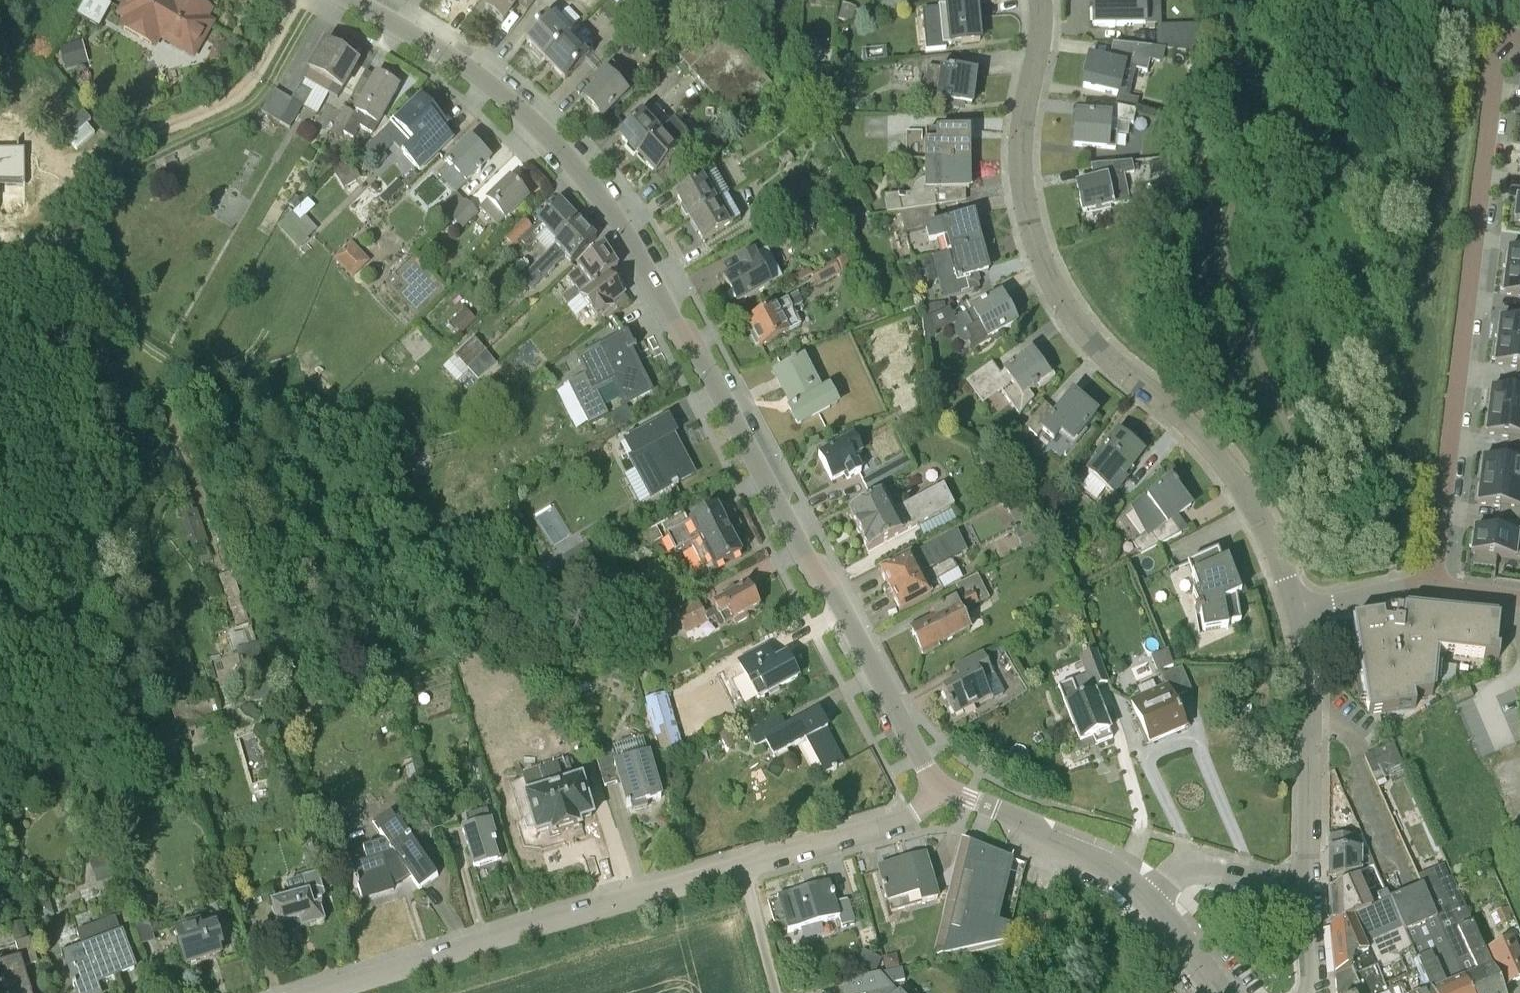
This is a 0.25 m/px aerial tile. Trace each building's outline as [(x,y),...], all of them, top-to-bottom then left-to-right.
[(103,0),(86,0),(78,15),(99,26),(111,4),(103,0)] [(169,0),(131,0),(121,17),(124,19),(119,28),(156,49),(161,40),(191,56),(209,24),(202,21),(209,8),(206,7),(205,0),(177,0),(175,3),(169,0)] [(535,0),(493,0),(485,10),(502,23),(517,4),(526,11),(535,0)] [(1143,26),(1143,0),(1091,0),(1091,26),(1108,26),(1108,28),(1114,28),(1113,26),(1143,26)] [(942,44),(979,40),(975,3),(945,6),(946,7),(939,7),(942,44)] [(852,23),(856,9),(843,5),(839,19),(852,23)] [(546,61),(574,34),(554,12),(525,40),(546,61)] [(733,29),(724,19),(717,26),(715,24),(678,59),(737,121),(774,87),(726,36),(733,29)] [(771,47),(776,29),(763,26),(759,43),(771,47)] [(1156,32),(1156,50),(1165,51),(1199,54),(1199,32),(1156,32)] [(574,34),(546,61),(564,80),(592,52),(574,34)] [(81,41),(59,48),(65,68),(87,62),(81,41)] [(337,99),(358,64),(325,45),(305,80),(337,99)] [(1083,87),(1118,94),(1119,95),(1125,67),(1147,72),(1149,62),(1161,65),(1165,51),(1156,50),(1113,45),(1108,63),(1090,58),(1083,87)] [(972,98),(975,75),(949,70),(951,56),(921,60),(919,74),(926,75),(924,90),(972,98)] [(848,67),(847,57),(833,58),(833,68),(848,67)] [(632,89),(611,67),(606,72),(604,70),(590,83),(595,89),(583,100),(602,120),(628,95),(627,94),(632,89)] [(376,126),(397,87),(376,75),(354,113),(345,108),(330,134),(340,140),(343,133),(353,139),(360,127),(372,133),(376,126)] [(289,129),(311,94),(311,93),(300,86),(292,101),(275,91),(262,112),(289,129)] [(422,101),(420,99),(394,125),(414,145),(404,155),(420,171),(452,139),(443,129),(447,126),(431,110),(433,109),(424,100),(422,101)] [(1136,112),(1115,108),(1094,105),(1092,115),(1075,115),(1076,115),(1073,146),(1116,149),(1117,136),(1128,136),(1129,124),(1134,124),(1136,112)] [(638,156),(673,122),(673,121),(665,128),(647,110),(643,114),(619,137),(638,156)] [(673,122),(638,156),(656,174),(678,153),(678,152),(691,139),(673,122)] [(695,141),(702,148),(711,139),(704,132),(695,141)] [(924,162),(968,161),(967,133),(935,132),(935,143),(924,143),(924,133),(906,133),(906,147),(905,161),(924,162)] [(460,189),(465,184),(489,160),(470,140),(446,164),(447,166),(442,171),(460,189)] [(783,166),(793,158),(788,151),(778,158),(783,166)] [(24,153),(0,153),(0,193),(25,193),(24,153)] [(888,215),(900,213),(918,210),(935,207),(939,206),(938,189),(968,188),(968,161),(924,162),(924,178),(921,178),(919,180),(916,181),(914,184),(912,187),(912,189),(911,194),(885,196),(887,214),(888,215)] [(1083,213),(1113,206),(1113,205),(1130,203),(1123,175),(1134,173),(1132,162),(1090,167),(1093,182),(1077,185),(1083,213)] [(361,178),(352,163),(334,173),(343,188),(361,178)] [(891,168),(884,169),(886,180),(893,179),(891,168)] [(691,222),(728,195),(715,173),(703,180),(676,196),(682,206),(680,207),(686,216),(687,215),(691,222)] [(520,192),(510,181),(486,202),(479,208),(497,227),(504,221),(504,220),(526,199),(525,197),(527,195),(522,190),(520,192)] [(449,219),(466,202),(456,192),(441,208),(449,216),(448,218),(449,219)] [(728,195),(691,222),(691,223),(690,223),(695,233),(697,232),(703,242),(730,226),(729,225),(741,218),(728,195)] [(315,206),(307,199),(293,213),(300,220),(315,206)] [(466,202),(449,219),(462,231),(479,214),(466,202)] [(555,245),(579,223),(559,203),(536,224),(532,228),(518,241),(526,250),(543,232),(555,245)] [(935,207),(918,210),(900,213),(912,264),(934,258),(981,245),(973,217),(940,226),(935,207)] [(518,241),(532,228),(523,219),(504,238),(513,247),(518,241)] [(579,223),(555,245),(510,290),(520,300),(517,303),(526,312),(551,287),(543,279),(564,259),(570,265),(595,240),(579,223)] [(355,241),(337,258),(355,278),(374,260),(355,241)] [(981,245),(934,258),(941,296),(961,292),(979,287),(975,274),(987,271),(981,245)] [(591,288),(608,276),(617,269),(603,247),(577,269),(591,288)] [(1505,272),(1519,274),(1519,251),(1508,250),(1508,253),(1504,253),(1503,268),(1506,268),(1505,272)] [(778,281),(762,251),(755,255),(754,253),(736,262),(740,271),(724,279),(737,304),(771,286),(770,285),(778,281)] [(857,276),(847,255),(836,261),(846,281),(857,276)] [(817,286),(841,273),(836,263),(812,275),(817,286)] [(796,282),(812,274),(809,268),(793,277),(796,282)] [(1505,276),(1502,276),(1500,291),(1503,291),(1503,295),(1519,297),(1519,274),(1505,272),(1505,276)] [(581,295),(568,306),(579,320),(592,310),(599,320),(602,318),(606,322),(630,304),(622,297),(623,296),(608,276),(591,288),(584,293),(581,295)] [(568,306),(581,295),(575,286),(561,297),(568,306)] [(792,310),(802,304),(797,295),(776,306),(747,322),(752,332),(750,333),(756,345),(758,343),(760,347),(790,331),(790,332),(801,326),(792,310)] [(998,333),(1015,325),(1000,296),(970,312),(971,312),(965,315),(972,329),(965,332),(974,348),(999,336),(998,333)] [(922,308),(925,318),(946,309),(944,302),(922,308)] [(461,333),(476,319),(466,308),(451,322),(461,333)] [(1497,342),(1519,345),(1519,322),(1500,319),(1499,323),(1496,323),(1494,338),(1497,338),(1497,342)] [(651,391),(631,352),(635,349),(628,335),(576,362),(584,377),(567,386),(587,425),(607,414),(596,394),(613,386),(623,406),(651,391)] [(455,358),(466,369),(485,351),(474,339),(455,358)] [(1516,380),(1519,380),(1519,345),(1497,342),(1496,346),(1493,345),(1491,360),(1495,361),(1494,364),(1518,367),(1516,380)] [(1049,376),(1041,365),(1031,352),(1002,373),(992,362),(966,382),(979,400),(997,387),(1018,415),(1034,397),(1030,392),(1037,386),(1036,385),(1049,376)] [(822,389),(805,357),(774,373),(792,407),(788,409),(797,425),(839,403),(829,385),(822,389)] [(1515,392),(1491,389),(1491,393),(1488,392),(1486,407),(1489,408),(1488,412),(1519,415),(1519,380),(1516,380),(1515,392)] [(1096,414),(1071,394),(1055,413),(1045,404),(1024,428),(1036,438),(1042,431),(1052,440),(1060,431),(1072,442),(1085,428),(1096,414)] [(1308,420),(1317,418),(1314,404),(1306,406),(1308,420)] [(1488,415),(1485,415),(1483,430),(1486,430),(1486,434),(1509,437),(1508,449),(1519,451),(1519,415),(1488,412),(1488,415)] [(649,499),(660,493),(694,475),(675,438),(676,438),(666,419),(623,441),(630,455),(627,457),(649,499)] [(1130,466),(1142,453),(1118,433),(1095,460),(1096,461),(1087,473),(1113,495),(1134,469),(1130,466)] [(393,435),(387,440),(392,446),(398,441),(393,435)] [(848,479),(862,471),(854,457),(862,453),(855,438),(817,456),(832,482),(846,475),(848,479)] [(1480,481),(1519,486),(1519,451),(1508,449),(1506,462),(1483,459),(1482,463),(1479,462),(1477,477),(1480,478),(1480,481)] [(868,492),(887,483),(913,469),(906,456),(862,480),(868,492)] [(1141,554),(1181,535),(1170,520),(1191,504),(1178,487),(1179,486),(1174,480),(1173,481),(1173,482),(1133,513),(1145,534),(1133,543),(1141,554)] [(1499,519),(1519,522),(1519,486),(1480,481),(1479,485),(1476,485),(1475,500),(1478,500),(1477,504),(1501,507),(1499,519)] [(868,552),(954,506),(943,485),(892,512),(884,496),(848,515),(868,552)] [(1029,520),(1018,499),(1005,505),(1016,526),(1029,520)] [(725,519),(719,507),(688,522),(683,511),(661,523),(667,536),(676,553),(691,545),(703,569),(706,575),(744,557),(735,538),(732,531),(737,528),(730,516),(725,519)] [(188,516),(202,545),(214,539),(201,510),(188,516)] [(1499,519),(1498,531),(1474,529),(1474,533),(1471,533),(1469,548),(1472,548),(1471,553),(1475,554),(1473,566),(1495,569),(1497,556),(1519,559),(1519,522),(1499,519)] [(662,538),(656,526),(639,535),(645,547),(662,538)] [(584,559),(577,547),(562,557),(569,568),(584,559)] [(890,592),(952,560),(951,559),(942,564),(936,551),(914,562),(911,557),(880,572),(887,587),(883,589),(885,594),(890,592)] [(1221,563),(1217,552),(1169,572),(1168,568),(1166,569),(1169,574),(1187,566),(1197,590),(1192,593),(1197,606),(1194,607),(1197,612),(1200,612),(1203,631),(1227,626),(1227,622),(1240,620),(1236,594),(1240,592),(1227,560),(1221,563)] [(952,560),(890,592),(900,612),(932,595),(943,590),(937,580),(957,570),(952,560)] [(1082,583),(1093,578),(1088,568),(1072,577),(1077,586),(1079,585),(1080,584),(1081,584),(1082,583)] [(923,658),(940,649),(938,647),(971,630),(962,613),(989,599),(978,576),(955,587),(961,598),(931,613),(934,618),(910,630),(922,652),(920,653),(923,658)] [(694,598),(712,589),(706,578),(688,587),(694,598)] [(750,587),(749,585),(713,604),(715,609),(704,615),(697,601),(674,613),(684,634),(708,623),(708,622),(715,618),(720,628),(732,621),(732,622),(734,621),(736,624),(748,617),(747,614),(760,606),(756,598),(759,597),(753,585),(750,587)] [(1092,594),(1084,587),(1079,593),(1087,600),(1092,594)] [(1384,614),(1353,620),(1368,715),(1415,707),(1414,697),(1432,694),(1436,653),(1499,659),(1500,649),(1497,648),(1499,619),(1403,609),(1403,612),(1384,615),(1384,614)] [(259,645),(247,648),(257,679),(269,675),(259,645)] [(774,662),(767,648),(737,664),(749,688),(751,687),(757,698),(765,694),(798,678),(796,675),(798,674),(793,664),(791,665),(786,656),(774,662)] [(1157,673),(1174,666),(1167,649),(1150,656),(1157,673)] [(1088,656),(1100,686),(1108,683),(1096,653),(1088,656)] [(954,715),(990,696),(992,700),(1003,694),(982,654),(958,667),(964,678),(941,690),(954,715)] [(1092,689),(1100,686),(1088,656),(1080,659),(1087,677),(1059,688),(1066,704),(1064,704),(1082,749),(1094,744),(1096,747),(1112,741),(1092,689)] [(1148,744),(1185,728),(1172,698),(1191,690),(1181,668),(1162,676),(1166,686),(1130,701),(1148,744)] [(408,682),(398,684),(403,702),(413,699),(408,682)] [(1455,705),(1472,697),(1468,688),(1451,696),(1455,705)] [(825,730),(827,729),(819,713),(787,730),(781,717),(748,734),(756,750),(765,745),(773,760),(808,742),(824,773),(831,770),(832,771),(836,769),(835,768),(842,764),(825,730)] [(157,735),(162,747),(178,741),(183,739),(179,729),(178,727),(157,735)] [(741,741),(733,727),(719,736),(728,749),(741,741)] [(261,734),(246,738),(253,766),(268,763),(261,734)] [(668,736),(654,740),(660,757),(673,753),(668,736)] [(1038,736),(1032,741),(1036,746),(1042,741),(1038,736)] [(660,798),(641,742),(632,744),(616,749),(618,754),(596,761),(603,786),(618,782),(626,808),(630,807),(631,811),(647,807),(645,802),(660,798)] [(1405,769),(1393,743),(1364,757),(1376,783),(1405,769)] [(551,769),(548,756),(526,763),(529,773),(523,775),(519,760),(514,762),(519,781),(509,784),(514,800),(524,796),(535,835),(551,830),(552,836),(555,835),(555,837),(576,830),(580,829),(578,822),(591,819),(578,774),(561,779),(558,767),(551,769)] [(413,843),(391,812),(372,826),(382,843),(347,855),(355,882),(352,883),(354,889),(358,888),(362,902),(394,893),(392,886),(409,878),(419,891),(437,878),(428,865),(433,862),(418,840),(413,843)] [(486,825),(482,814),(466,819),(469,830),(463,832),(474,868),(498,861),(494,845),(496,844),(489,824),(486,825)] [(16,835),(22,822),(14,818),(7,830),(16,835)] [(1345,881),(1356,876),(1356,874),(1361,873),(1361,872),(1375,866),(1368,850),(1365,851),(1359,837),(1329,836),(1328,853),(1328,885),(1338,885),(1337,882),(1345,881)] [(932,961),(963,954),(1007,944),(1011,927),(998,924),(1014,860),(961,840),(932,961)] [(890,911),(937,898),(924,855),(878,868),(890,911)] [(117,875),(109,856),(89,864),(97,883),(117,875)] [(1468,992),(1502,992),(1473,924),(1451,878),(1446,865),(1419,876),(1423,887),(1422,887),(1468,992)] [(326,897),(319,875),(302,880),(302,879),(286,883),(290,899),(272,904),(279,927),(284,926),(286,933),(299,929),(323,922),(322,914),(323,900),(326,897)] [(1391,902),(1390,901),(1386,891),(1376,896),(1371,882),(1361,886),(1358,879),(1356,880),(1356,876),(1345,881),(1337,882),(1338,885),(1328,885),(1328,890),(1330,928),(1355,918),(1391,902)] [(832,891),(829,882),(776,897),(787,933),(838,919),(841,928),(854,924),(847,898),(835,902),(833,896),(835,895),(834,891),(832,891)] [(1422,887),(1390,901),(1391,902),(1413,953),(1431,992),(1468,992),(1422,887)] [(55,915),(49,900),(34,906),(39,921),(55,915)] [(1400,959),(1413,953),(1391,902),(1355,918),(1377,969),(1400,959)] [(1495,927),(1514,919),(1509,908),(1490,916),(1495,927)] [(220,936),(215,918),(200,923),(174,931),(185,965),(222,953),(220,947),(224,945),(221,936),(220,936)] [(1356,979),(1377,969),(1355,918),(1330,928),(1331,934),(1335,978),(1352,971),(1356,979)] [(22,923),(10,926),(19,960),(0,965),(0,992),(31,992),(23,968),(37,964),(30,938),(27,939),(22,923)] [(1519,980),(1519,956),(1518,953),(1519,952),(1519,936),(1517,929),(1504,935),(1508,942),(1489,951),(1505,986),(1519,980)] [(42,935),(34,938),(37,949),(46,946),(42,935)] [(121,935),(83,948),(82,945),(60,953),(65,968),(69,967),(76,992),(98,992),(95,984),(133,969),(121,935)] [(1413,953),(1400,959),(1408,978),(1385,988),(1387,992),(1431,992),(1413,953)] [(885,971),(899,968),(896,954),(883,957),(885,971)] [(892,986),(895,984),(906,980),(903,968),(899,968),(885,971),(872,975),(841,983),(844,992),(898,992),(892,986)] [(1378,970),(1377,969),(1356,979),(1362,992),(1387,992),(1385,988),(1385,989),(1376,971),(1378,970)] [(1356,979),(1352,971),(1335,978),(1337,992),(1362,992),(1356,979)]
